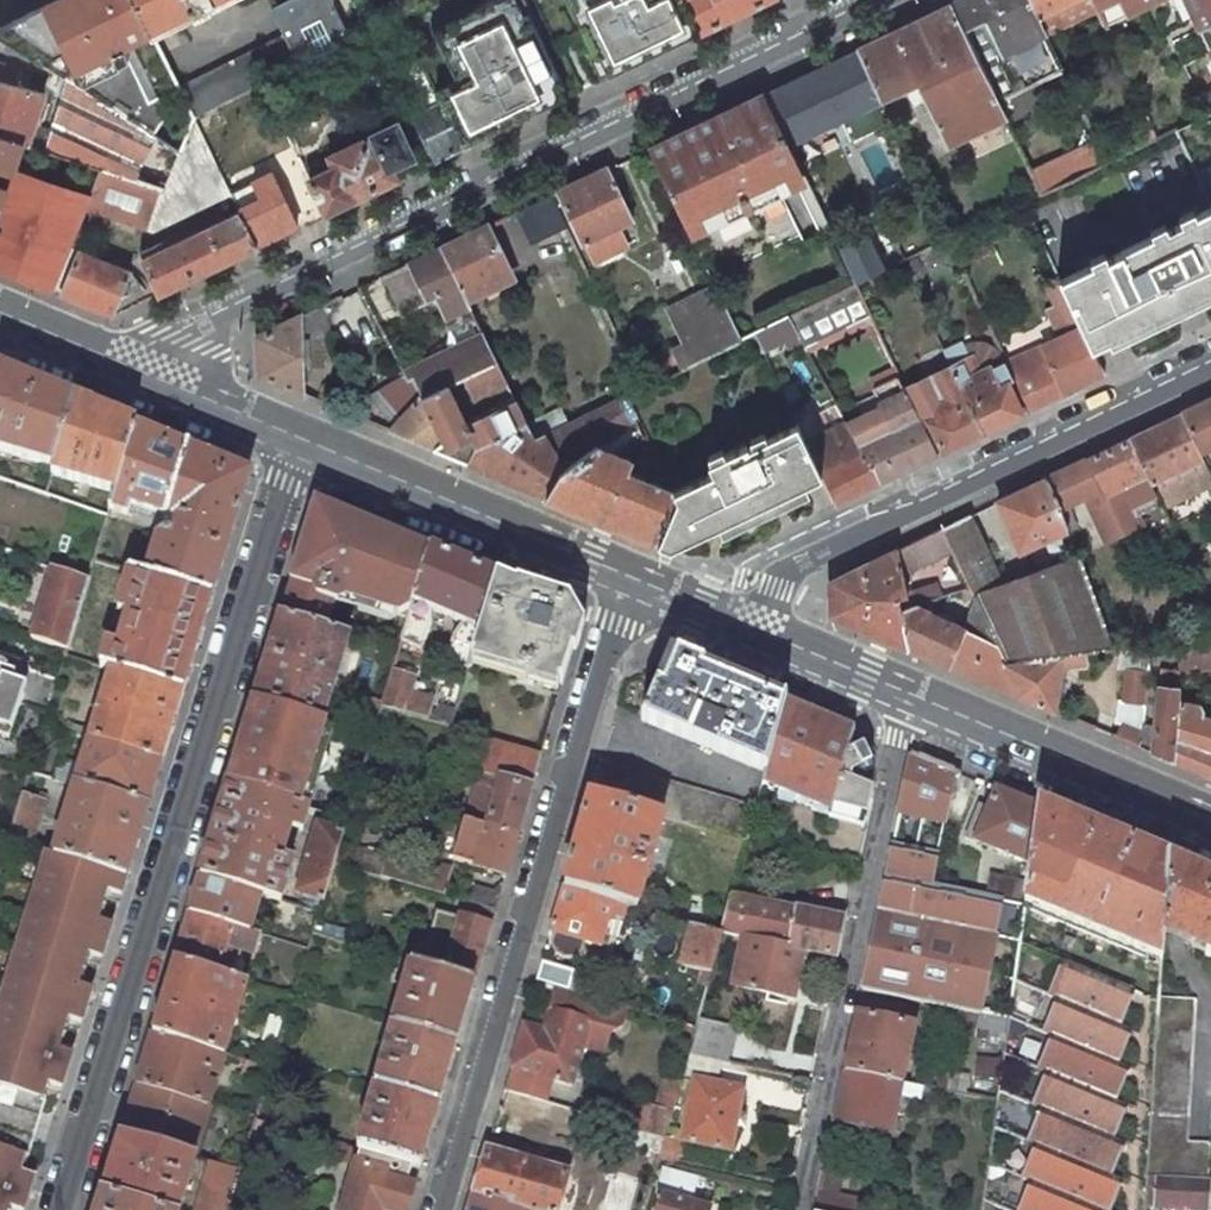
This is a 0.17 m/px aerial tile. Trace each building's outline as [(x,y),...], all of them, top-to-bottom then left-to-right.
[(123,46),(152,33),(151,31),(135,0),(53,0),(0,26),(0,33),(66,77),(153,135),(166,115),(157,97),(148,101),(123,46)] [(216,0),(135,0),(151,31),(216,0)] [(300,66),(351,40),(332,0),(291,0),(272,9),(285,35),(300,66)] [(456,81),(434,91),(440,103),(462,148),(534,113),(529,104),(563,88),(541,42),(526,13),(523,15),(515,0),(496,0),(431,31),(456,81)] [(579,26),(596,60),(599,58),(608,78),(699,34),(683,0),(567,0),(579,26)] [(699,34),(769,0),(683,0),(699,34)] [(1029,0),(956,0),(949,4),(962,30),(984,19),(1003,57),(1046,37),(1037,17),(1029,0)] [(1037,17),(1072,0),(1029,0),(1037,17)] [(1093,5),(1097,13),(1098,15),(1118,5),(1123,16),(1137,9),(1154,1),(1154,0),(1090,0),(1093,5)] [(1189,7),(1210,53),(1210,0),(1204,0),(1189,7)] [(962,30),(949,4),(857,48),(882,102),(906,90),(917,85),(946,145),(1003,115),(996,101),(962,30)] [(285,35),(179,87),(194,118),(300,66),(285,35)] [(884,125),(891,122),(882,102),(857,48),(765,93),(787,137),(791,144),(842,120),(851,141),(884,125)] [(402,59),(427,109),(440,103),(434,91),(432,86),(415,53),(402,59)] [(0,61),(0,81),(15,85),(20,71),(0,61)] [(66,77),(51,127),(48,138),(36,135),(31,133),(28,144),(100,168),(163,188),(180,153),(153,135),(66,77)] [(0,81),(0,135),(21,142),(28,144),(31,133),(36,135),(44,94),(43,94),(15,85),(0,81)] [(739,105),(755,140),(754,144),(765,147),(787,137),(765,93),(739,105)] [(415,116),(437,160),(462,148),(440,103),(427,109),(415,116)] [(649,148),(684,224),(705,266),(764,238),(752,212),(768,204),(760,188),(775,182),(760,150),(765,147),(754,144),(755,140),(739,105),(649,148)] [(1208,114),(1175,130),(1210,203),(1210,113),(1208,114)] [(153,230),(230,193),(224,181),(194,118),(180,153),(163,188),(100,168),(84,208),(153,230)] [(309,179),(325,214),(396,179),(391,168),(412,157),(396,124),(372,135),(373,138),(363,143),(362,141),(328,156),(334,167),(309,179)] [(0,135),(0,170),(10,174),(21,142),(0,135)] [(804,173),(791,144),(787,137),(765,147),(760,150),(775,182),(782,197),(787,181),(804,173)] [(1041,194),(1107,162),(1095,139),(1030,169),(1041,194)] [(78,224),(80,219),(84,208),(100,168),(28,144),(21,142),(10,174),(6,187),(0,204),(0,269),(51,290),(78,224)] [(633,219),(609,167),(558,191),(582,243),(583,242),(619,225),(633,219)] [(297,227),(272,173),(230,193),(241,216),(256,247),(297,227)] [(775,182),(760,188),(768,204),(782,197),(775,182)] [(532,242),(565,226),(550,195),(517,211),(532,242)] [(137,237),(153,230),(84,208),(80,219),(137,237)] [(1210,290),(1210,208),(1060,281),(1061,283),(1068,298),(1076,317),(1081,327),(1091,348),(1210,290)] [(145,262),(159,293),(256,247),(241,216),(145,262)] [(517,280),(489,223),(442,247),(469,303),(517,280)] [(91,229),(78,224),(51,290),(61,294),(79,250),(82,252),(91,229)] [(628,245),(619,225),(583,242),(592,262),(628,245)] [(848,245),(840,249),(857,283),(883,270),(867,236),(848,245)] [(446,317),(470,305),(469,303),(442,247),(385,274),(403,312),(436,296),(440,304),(446,317)] [(79,250),(61,294),(113,316),(152,297),(129,271),(82,252),(79,250)] [(1060,281),(1056,274),(1042,280),(1053,304),(1068,298),(1061,283),(1060,281)] [(805,347),(870,315),(855,284),(787,317),(797,333),(805,347)] [(674,350),(682,367),(740,340),(715,288),(669,310),(685,343),(674,350)] [(325,332),(322,304),(300,315),(301,336),(325,335),(325,332)] [(446,317),(458,345),(483,334),(470,305),(446,317)] [(301,336),(300,315),(256,336),(258,376),(303,394),(302,386),(301,339),(301,336)] [(764,350),(797,333),(787,317),(755,333),(764,350)] [(1000,352),(1005,362),(1027,352),(1054,339),(1081,327),(1076,317),(1000,352)] [(1027,352),(1005,362),(1028,410),(1103,375),(1091,348),(1081,327),(1054,339),(1027,352)] [(458,345),(403,371),(406,375),(408,379),(413,377),(422,396),(423,397),(496,361),(483,334),(458,345)] [(964,347),(969,357),(951,366),(982,432),(1022,413),(1008,383),(997,388),(989,370),(999,365),(991,346),(978,343),(965,346),(964,347)] [(434,450),(547,497),(562,471),(597,446),(637,418),(626,394),(608,403),(567,423),(534,439),(526,423),(496,361),(423,397),(444,442),(434,450)] [(906,391),(936,454),(982,432),(951,366),(924,378),(904,387),(906,391)] [(135,428),(105,415),(75,403),(27,383),(0,371),(0,451),(54,468),(52,474),(76,481),(74,486),(83,489),(85,483),(85,484),(115,493),(135,428)] [(600,388),(608,403),(626,394),(643,387),(636,373),(600,388)] [(408,379),(406,375),(370,397),(394,426),(422,396),(413,377),(408,379)] [(874,440),(861,446),(864,452),(879,482),(936,454),(906,391),(880,403),(891,425),(893,431),(874,440)] [(394,426),(390,431),(434,450),(444,442),(423,397),(422,396),(394,426)] [(1181,413),(1195,444),(1199,452),(1210,446),(1210,399),(1181,413)] [(560,408),(526,423),(534,439),(567,423),(560,408)] [(1202,458),(1199,452),(1195,444),(1181,413),(1128,438),(1147,476),(1150,483),(1160,504),(1210,480),(1210,477),(1210,475),(1202,458)] [(618,455),(645,435),(637,418),(597,446),(618,455)] [(864,452),(861,446),(857,439),(847,422),(807,442),(822,475),(835,502),(879,482),(864,452)] [(670,548),(822,475),(807,442),(798,423),(779,432),(748,447),(747,445),(708,463),(713,473),(671,491),(676,500),(658,544),(670,548)] [(868,429),(871,435),(882,430),(880,424),(868,429)] [(135,428),(115,493),(110,509),(118,511),(128,515),(132,504),(167,516),(189,450),(135,428)] [(1141,479),(1147,476),(1128,438),(1085,459),(1100,488),(1104,496),(1124,487),(1133,504),(1149,496),(1141,479)] [(618,455),(597,446),(562,471),(547,497),(658,544),(676,500),(671,491),(626,472),(631,460),(618,455)] [(189,450),(167,516),(177,520),(171,536),(226,551),(249,476),(248,475),(189,450)] [(1085,495),(1100,488),(1085,459),(1047,478),(1060,507),(1068,529),(1073,541),(1082,538),(1068,503),(1085,495)] [(1045,540),(1068,529),(1060,507),(1047,478),(997,501),(1018,547),(1044,535),(1045,540)] [(1100,488),(1085,495),(1106,541),(1142,524),(1133,504),(1124,487),(1104,496),(1100,488)] [(315,503),(295,568),(286,598),(280,616),(326,630),(334,603),(336,604),(341,604),(344,601),(345,599),(408,619),(416,593),(429,550),(315,503)] [(116,518),(118,511),(110,509),(109,514),(116,518)] [(1003,584),(971,514),(941,528),(952,551),(970,588),(975,599),(996,643),(1004,662),(1085,653),(1113,649),(1082,565),(1078,555),(1003,584)] [(908,571),(952,551),(941,528),(898,549),(903,574),(908,571)] [(226,551),(171,536),(166,537),(165,538),(160,540),(148,577),(212,597),(226,551)] [(903,574),(898,549),(830,582),(830,616),(908,648),(903,609),(916,605),(927,602),(922,589),(907,593),(905,581),(910,580),(908,571),(903,574)] [(408,619),(401,641),(421,648),(429,623),(429,607),(440,612),(446,614),(464,621),(456,634),(448,660),(468,667),(471,657),(495,578),(429,550),(416,593),(408,619)] [(47,566),(44,574),(51,575),(53,568),(47,566)] [(51,575),(31,636),(68,649),(80,607),(88,581),(63,572),(53,568),(51,575)] [(125,626),(123,634),(119,647),(108,644),(100,665),(113,669),(184,692),(212,597),(148,577),(132,572),(119,609),(129,613),(125,626)] [(495,578),(471,657),(519,671),(516,680),(534,685),(537,676),(562,684),(577,635),(559,604),(495,578)] [(908,648),(1020,695),(1004,662),(996,643),(975,599),(964,628),(916,605),(903,609),(908,648)] [(119,609),(115,622),(125,626),(129,613),(119,609)] [(280,616),(255,699),(324,721),(335,684),(336,678),(347,644),(349,637),(326,630),(280,616)] [(1182,641),(1181,668),(1192,667),(1192,670),(1210,668),(1210,638),(1182,641)] [(1134,647),(1149,661),(1150,644),(1134,647)] [(1020,695),(1054,710),(1060,669),(1060,667),(1065,666),(1086,664),(1085,653),(1004,662),(1020,695)] [(750,693),(735,686),(738,680),(677,654),(663,688),(657,685),(642,721),(766,774),(780,725),(787,701),(753,687),(750,693)] [(1122,701),(1144,703),(1148,670),(1126,668),(1122,701)] [(184,692),(113,669),(93,731),(90,741),(162,763),(184,692)] [(392,670),(381,706),(404,713),(427,720),(428,720),(434,701),(409,694),(415,677),(392,670)] [(1160,673),(1159,685),(1180,688),(1180,675),(1160,673)] [(9,738),(24,693),(0,684),(3,676),(0,675),(0,735),(9,738)] [(1159,685),(1152,751),(1174,760),(1179,702),(1180,688),(1159,685)] [(299,806),(301,807),(307,789),(313,791),(318,774),(315,773),(320,756),(324,757),(329,739),(322,738),(327,722),(324,721),(255,699),(242,742),(229,785),(299,806)] [(763,788),(831,815),(830,819),(855,826),(858,814),(866,816),(872,789),(849,780),(852,773),(871,764),(864,749),(854,752),(849,750),(856,731),(787,701),(780,725),(766,774),(763,788)] [(1179,702),(1174,760),(1210,776),(1210,719),(1201,716),(1202,711),(1199,706),(1179,702)] [(93,731),(75,725),(71,735),(72,735),(90,741),(93,731)] [(1122,725),(1117,736),(1140,746),(1141,733),(1122,725)] [(471,771),(501,779),(531,787),(541,753),(480,735),(471,771)] [(90,741),(77,786),(147,808),(162,763),(90,741)] [(953,771),(911,753),(885,876),(862,988),(982,1013),(1010,1019),(1025,906),(988,899),(931,887),(953,771)] [(601,761),(591,795),(663,816),(748,841),(757,809),(601,761)] [(479,780),(467,820),(517,834),(531,787),(501,779),(498,786),(479,780)] [(229,785),(201,876),(262,894),(281,900),(293,864),(282,861),(284,852),(292,826),(302,829),(309,809),(301,807),(299,806),(229,785)] [(77,786),(56,854),(57,855),(108,872),(126,878),(147,808),(77,786)] [(1038,806),(995,788),(987,809),(979,805),(966,838),(1030,867),(1038,806)] [(33,840),(45,801),(41,799),(40,799),(23,794),(9,840),(31,847),(33,840)] [(591,795),(564,887),(624,904),(636,908),(663,816),(591,795)] [(1162,932),(1166,860),(1038,806),(1030,867),(1028,882),(1026,903),(1160,960),(1162,932)] [(330,826),(344,830),(347,820),(333,816),(332,816),(329,826),(330,826)] [(464,819),(455,853),(478,860),(476,869),(505,877),(517,834),(467,820),(464,819)] [(297,892),(308,895),(309,896),(323,900),(334,864),(344,830),(330,826),(329,826),(317,823),(297,892)] [(45,843),(33,840),(31,847),(43,851),(45,843)] [(383,878),(442,895),(450,870),(390,852),(383,878)] [(57,855),(47,886),(100,902),(103,889),(104,886),(99,885),(101,879),(106,881),(108,872),(57,855)] [(1166,860),(1162,932),(1184,932),(1210,943),(1205,954),(1210,957),(1210,879),(1166,860)] [(103,889),(121,895),(126,878),(108,872),(106,881),(101,879),(99,885),(104,886),(103,889)] [(1026,903),(1028,882),(992,874),(988,899),(1025,906),(1026,903)] [(201,876),(190,912),(250,930),(262,894),(201,876)] [(47,886),(37,916),(90,932),(92,925),(87,923),(89,917),(95,919),(96,916),(100,902),(47,886)] [(619,922),(624,904),(564,887),(551,930),(555,931),(553,938),(552,941),(552,945),(555,951),(558,954),(563,956),(568,956),(572,955),(576,953),(579,950),(581,945),(582,939),(600,944),(608,919),(619,922)] [(500,895),(477,888),(472,904),(495,910),(500,895)] [(731,903),(697,892),(687,922),(688,923),(691,924),(692,924),(723,933),(731,903)] [(323,900),(309,896),(308,895),(305,907),(319,912),(323,900)] [(744,937),(788,946),(805,950),(837,956),(845,919),(733,896),(731,902),(731,903),(723,933),(739,936),(744,937)] [(474,980),(495,910),(472,904),(466,902),(462,916),(452,951),(438,947),(417,942),(411,961),(474,980)] [(190,912),(175,961),(218,975),(225,953),(239,957),(241,950),(253,953),(259,933),(250,930),(190,912)] [(27,913),(22,929),(29,944),(27,950),(80,967),(85,949),(90,932),(37,916),(27,913)] [(452,951),(462,916),(448,913),(438,947),(452,951)] [(108,938),(113,921),(96,916),(95,919),(89,917),(87,923),(92,925),(90,932),(108,938)] [(680,964),(699,969),(684,1024),(696,1028),(699,1018),(723,933),(692,924),(691,924),(680,964)] [(85,949),(103,954),(108,938),(90,932),(85,949)] [(788,946),(744,937),(744,941),(733,985),(794,998),(805,950),(788,946)] [(27,950),(17,982),(71,998),(73,991),(67,989),(69,983),(74,985),(75,982),(80,967),(27,950)] [(1122,1178),(1110,1173),(1124,1139),(1113,1134),(1127,1102),(1115,1097),(1129,1063),(1117,1058),(1132,1025),(1120,1019),(1134,986),(1064,956),(1050,991),(1058,994),(1044,1027),(1052,1031),(1038,1064),(1047,1068),(1033,1101),(1042,1104),(1027,1138),(1036,1142),(1022,1174),(1031,1178),(1018,1209),(1108,1209),(1122,1178)] [(393,1025),(456,1044),(474,980),(411,962),(411,961),(406,960),(404,969),(409,970),(393,1025)] [(175,961),(153,1032),(225,1054),(246,983),(218,975),(175,961)] [(542,961),(537,980),(595,998),(601,978),(542,961)] [(7,979),(2,995),(9,1009),(7,1016),(60,1032),(65,1015),(71,998),(17,982),(7,979)] [(537,980),(532,998),(551,1004),(549,1012),(544,1031),(524,1025),(512,1067),(549,1077),(571,1084),(581,1045),(602,1051),(607,1033),(618,1026),(624,1006),(595,998),(537,980)] [(88,1003),(93,987),(75,982),(74,985),(69,983),(67,989),(73,991),(71,998),(88,1003)] [(1195,999),(1158,997),(1146,1177),(1158,1178),(1208,1181),(1210,1144),(1186,1143),(1195,999)] [(65,1015),(83,1020),(88,1003),(71,998),(65,1015)] [(915,1024),(856,1013),(844,1070),(903,1081),(915,1024)] [(1010,1019),(982,1013),(979,1027),(981,1027),(979,1038),(1006,1044),(1010,1019)] [(0,1038),(0,1048),(51,1064),(53,1057),(47,1054),(48,1049),(55,1051),(55,1048),(60,1032),(7,1016),(0,1038)] [(696,1028),(689,1054),(720,1061),(727,1062),(734,1026),(699,1018),(696,1028)] [(393,1025),(376,1086),(438,1105),(456,1044),(393,1025)] [(153,1032),(138,1084),(209,1105),(210,1101),(225,1054),(153,1032)] [(40,1098),(46,1081),(51,1064),(0,1048),(0,1086),(40,1098)] [(68,1069),(73,1053),(55,1048),(55,1051),(48,1049),(47,1054),(53,1057),(51,1064),(68,1069)] [(978,1058),(975,1076),(1002,1080),(1004,1062),(978,1058)] [(717,1069),(734,1073),(736,1064),(727,1062),(720,1061),(717,1069)] [(46,1081),(63,1086),(68,1069),(51,1064),(46,1081)] [(549,1077),(512,1067),(505,1089),(543,1100),(549,1077)] [(903,1081),(844,1070),(834,1121),(892,1133),(903,1081)] [(968,1076),(942,1070),(939,1087),(965,1092),(968,1076)] [(694,1077),(681,1139),(731,1151),(744,1088),(694,1077)] [(663,1078),(655,1107),(672,1112),(673,1112),(681,1083),(663,1078)] [(194,1157),(209,1105),(138,1084),(121,1135),(194,1157)] [(1,1150),(22,1156),(25,1144),(36,1110),(40,1098),(0,1086),(0,1150),(1,1150)] [(376,1086),(357,1150),(362,1151),(420,1168),(438,1105),(376,1086)] [(642,1104),(636,1126),(665,1134),(672,1112),(655,1107),(642,1104)] [(631,1144),(660,1152),(665,1136),(665,1135),(665,1134),(636,1126),(631,1144)] [(104,1194),(159,1209),(180,1209),(196,1157),(194,1157),(121,1135),(104,1194)] [(659,1156),(676,1160),(681,1139),(665,1135),(665,1136),(660,1152),(659,1156)] [(342,1209),(407,1209),(420,1168),(362,1151),(357,1150),(341,1145),(336,1159),(356,1164),(342,1209)] [(11,1190),(16,1174),(22,1156),(1,1150),(0,1150),(0,1187),(11,1190)] [(474,1193),(527,1209),(531,1209),(559,1209),(569,1173),(537,1164),(536,1166),(524,1163),(525,1160),(487,1151),(474,1193)] [(197,1209),(229,1209),(232,1200),(241,1171),(212,1162),(197,1209)] [(28,1196),(34,1180),(16,1174),(11,1190),(28,1196)] [(656,1209),(709,1209),(710,1207),(680,1199),(685,1178),(667,1174),(656,1209)] [(1146,1177),(1146,1189),(1157,1190),(1156,1207),(1205,1209),(1206,1209),(1208,1181),(1158,1178),(1146,1177)] [(6,1207),(7,1205),(1,1203),(2,1197),(9,1199),(11,1190),(0,1187),(0,1209),(5,1209),(6,1207)] [(16,1209),(24,1209),(28,1196),(11,1190),(9,1199),(2,1197),(1,1203),(7,1205),(6,1207),(16,1209)] [(527,1209),(474,1193),(469,1209),(527,1209)] [(99,1209),(159,1209),(104,1194),(99,1209)] [(858,1202),(819,1194),(815,1209),(857,1209),(858,1202)]
